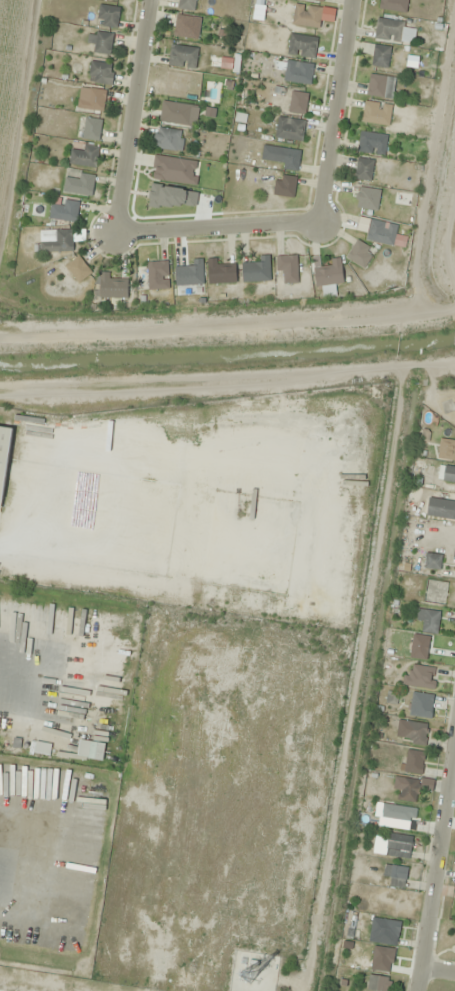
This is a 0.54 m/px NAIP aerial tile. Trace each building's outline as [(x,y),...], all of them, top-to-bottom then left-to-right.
[(177,9),(194,11),(196,0),(178,0),(177,9)] [(406,12),(407,0),(380,0),(379,8),(406,12)] [(322,7),(294,3),(292,24),(319,28),(322,7)] [(117,28),(120,7),(99,5),(97,25),(117,28)] [(192,17),(176,15),(173,36),(190,38),(192,17)] [(413,44),(415,28),(404,27),(405,20),(377,16),(374,39),(413,44)] [(87,53),(112,53),(112,32),(87,32),(87,53)] [(288,55),(315,58),(317,37),(290,34),(288,55)] [(391,48),(375,44),(370,65),(386,69),(391,48)] [(197,67),(197,46),(170,46),(170,67),(197,67)] [(278,60),(277,69),(284,70),(283,81),(310,85),(313,64),(278,60)] [(87,81),(111,85),(114,65),(91,61),(87,81)] [(396,78),(370,74),(366,95),(392,99),(396,78)] [(107,92),(80,86),(76,107),(102,112),(107,92)] [(289,113),(305,115),(307,93),(291,91),(289,113)] [(362,123),(389,125),(391,104),(364,101),(362,123)] [(192,125),(194,105),(162,102),(160,122),(192,125)] [(301,142),(305,121),(278,116),(274,137),(301,142)] [(101,119),(84,117),(82,139),(99,140),(101,119)] [(184,130),(155,128),(153,149),(182,151),(184,130)] [(384,156),(388,136),(361,131),(357,151),(384,156)] [(71,152),(69,164),(95,169),(99,147),(81,144),(79,153),(71,152)] [(298,171),(301,150),(280,147),(277,168),(298,171)] [(151,179),(195,186),(199,162),(155,155),(151,179)] [(354,179),(371,181),(373,160),(356,158),(354,179)] [(63,192),(91,196),(94,176),(76,173),(75,181),(65,179),(63,192)] [(273,195),(294,197),(296,177),(275,175),(273,195)] [(376,211),(380,190),(360,187),(356,207),(376,211)] [(49,220),(76,222),(78,201),(60,200),(60,202),(51,201),(49,220)] [(366,240),(404,249),(407,237),(396,235),(398,225),(370,219),(366,240)] [(40,230),(40,252),(72,252),(72,230),(40,230)] [(375,251),(357,240),(346,258),(364,269),(375,251)] [(283,275),(283,283),(297,283),(297,255),(277,255),(277,275),(283,275)] [(65,266),(78,284),(92,273),(79,256),(65,266)] [(259,256),(259,263),(242,263),(242,282),(269,282),(269,256),(259,256)] [(340,258),(330,259),(331,266),(321,267),(320,256),(312,257),(316,289),(321,288),(322,297),(336,296),(334,285),(343,284),(340,258)] [(217,266),(217,259),(208,259),(208,283),(236,283),(236,266),(217,266)] [(203,285),(203,260),(184,260),(184,266),(175,266),(175,285),(203,285)] [(147,289),(169,289),(169,261),(147,261),(147,289)] [(127,299),(127,281),(111,281),(111,273),(99,273),(98,298),(127,299)] [(0,425),(0,506),(1,506),(12,426),(0,425)] [(440,438),(437,456),(454,460),(454,440),(440,438)] [(454,484),(454,467),(440,464),(436,480),(454,484)] [(454,520),(454,502),(428,498),(425,515),(454,520)] [(423,569),(441,571),(442,554),(425,552),(423,569)] [(424,601),(445,603),(447,582),(426,579),(424,601)] [(422,622),(419,629),(434,635),(442,615),(420,607),(415,620),(422,622)] [(436,668),(413,665),(411,675),(403,674),(402,685),(433,690),(436,668)] [(430,719),(434,695),(412,692),(409,716),(430,719)] [(425,745),(427,723),(396,720),(394,742),(425,745)] [(399,772),(422,775),(424,752),(402,749),(399,772)] [(398,799),(416,802),(419,780),(401,778),(398,799)] [(410,859),(412,837),(387,834),(385,856),(410,859)] [(408,867),(384,864),(382,875),(391,876),(389,887),(406,889),(408,867)] [(401,922),(378,919),(376,936),(399,938),(401,922)] [(390,977),(367,976),(367,990),(390,990),(390,977)]
